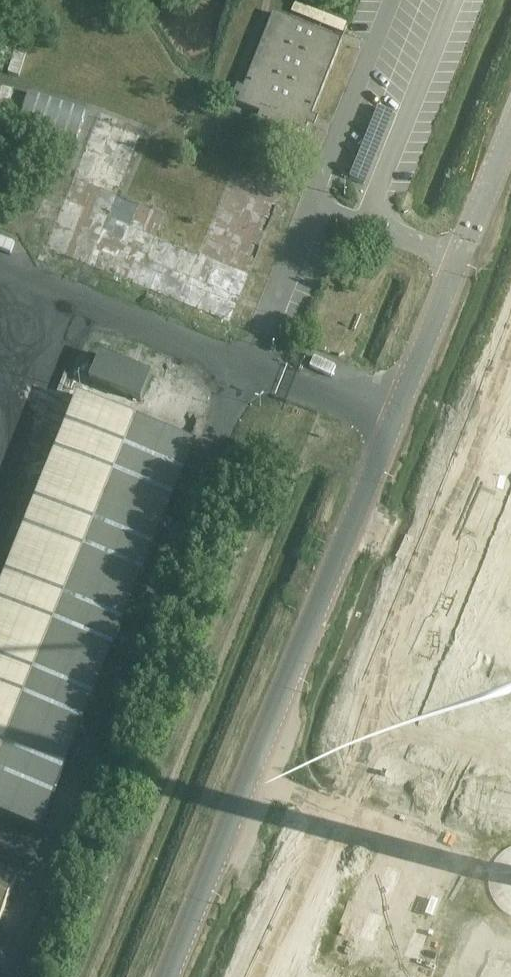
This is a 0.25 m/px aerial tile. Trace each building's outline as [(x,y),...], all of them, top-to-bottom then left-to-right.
[(343,41),(275,15),(246,90),(240,105),(262,114),(259,122),(281,130),(284,123),(307,132),(343,41)] [(29,93),(20,121),(77,140),(87,111),(29,93)] [(102,115),(55,253),(245,317),(289,187),(237,169),(209,249),(166,234),(174,210),(128,195),(150,131),(102,115)] [(152,376),(100,355),(90,381),(141,402),(152,376)] [(80,397),(0,594),(0,817),(41,833),(198,444),(80,397)] [(2,921),(21,876),(0,867),(0,920),(2,921)]
